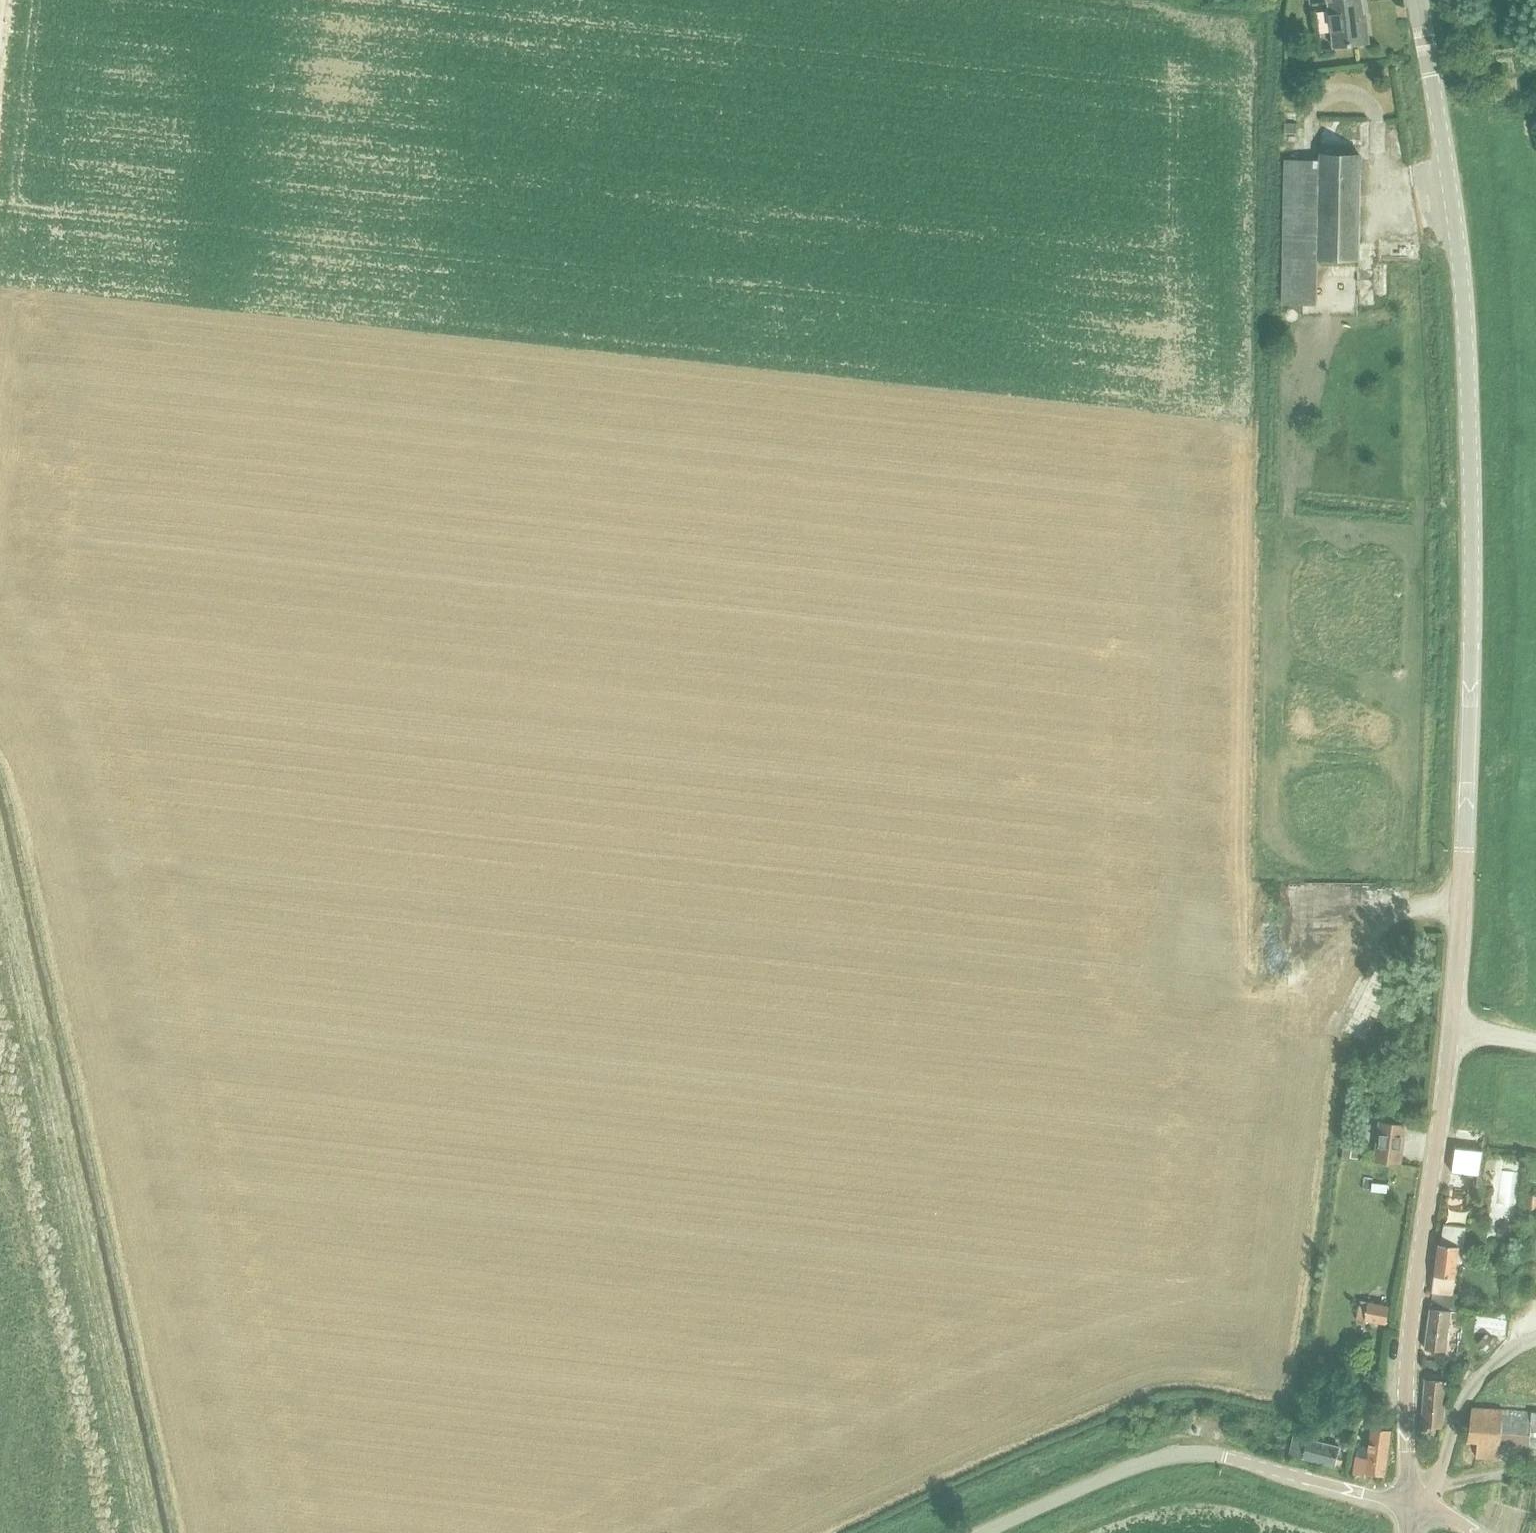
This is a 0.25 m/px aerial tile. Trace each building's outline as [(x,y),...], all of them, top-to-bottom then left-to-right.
[(1336,48),(1371,44),(1369,24),(1366,24),(1363,0),(1312,0),(1313,4),(1330,2),(1336,48)] [(1296,112),(1284,111),(1284,132),(1296,133),(1296,112)] [(1323,155),(1323,160),(1290,159),(1287,304),(1320,304),(1321,258),(1361,258),(1363,155),(1323,155)] [(1342,260),(1334,260),(1334,296),(1342,296),(1342,260)] [(1283,343),(1283,351),(1295,351),(1295,343),(1283,343)] [(1407,1127),(1381,1123),(1376,1161),(1402,1165),(1407,1127)] [(1358,1143),(1344,1141),(1342,1155),(1356,1158),(1358,1143)] [(1477,1178),(1482,1155),(1456,1150),(1452,1172),(1477,1178)] [(1526,1194),(1525,1207),(1535,1207),(1535,1194),(1526,1194)] [(1498,1228),(1497,1235),(1509,1236),(1511,1225),(1504,1224),(1498,1228)] [(1440,1247),(1434,1294),(1454,1296),(1456,1279),(1455,1278),(1457,1263),(1462,1264),(1466,1229),(1444,1226),(1442,1246),(1440,1245),(1440,1247)] [(1431,1310),(1426,1351),(1428,1351),(1440,1352),(1446,1353),(1451,1312),(1456,1313),(1456,1309),(1458,1300),(1458,1296),(1454,1296),(1434,1294),(1432,1310),(1431,1310)] [(1361,1300),(1358,1318),(1386,1323),(1390,1306),(1361,1300)] [(1477,1317),(1475,1331),(1504,1334),(1505,1321),(1477,1317)] [(1487,1335),(1479,1345),(1486,1351),(1494,1340),(1487,1335)] [(1442,1428),(1447,1382),(1426,1380),(1422,1426),(1442,1428)] [(1468,1440),(1478,1441),(1477,1458),(1528,1462),(1529,1445),(1535,1445),(1535,1411),(1477,1407),(1472,1407),(1470,1421),(1468,1440)] [(1353,1473),(1358,1474),(1367,1476),(1367,1474),(1381,1476),(1384,1477),(1385,1474),(1385,1471),(1391,1433),(1389,1433),(1372,1430),(1369,1448),(1364,1447),(1358,1452),(1356,1458),(1353,1473)] [(1295,1436),(1291,1455),(1340,1468),(1342,1460),(1337,1459),(1340,1447),(1295,1436)]
